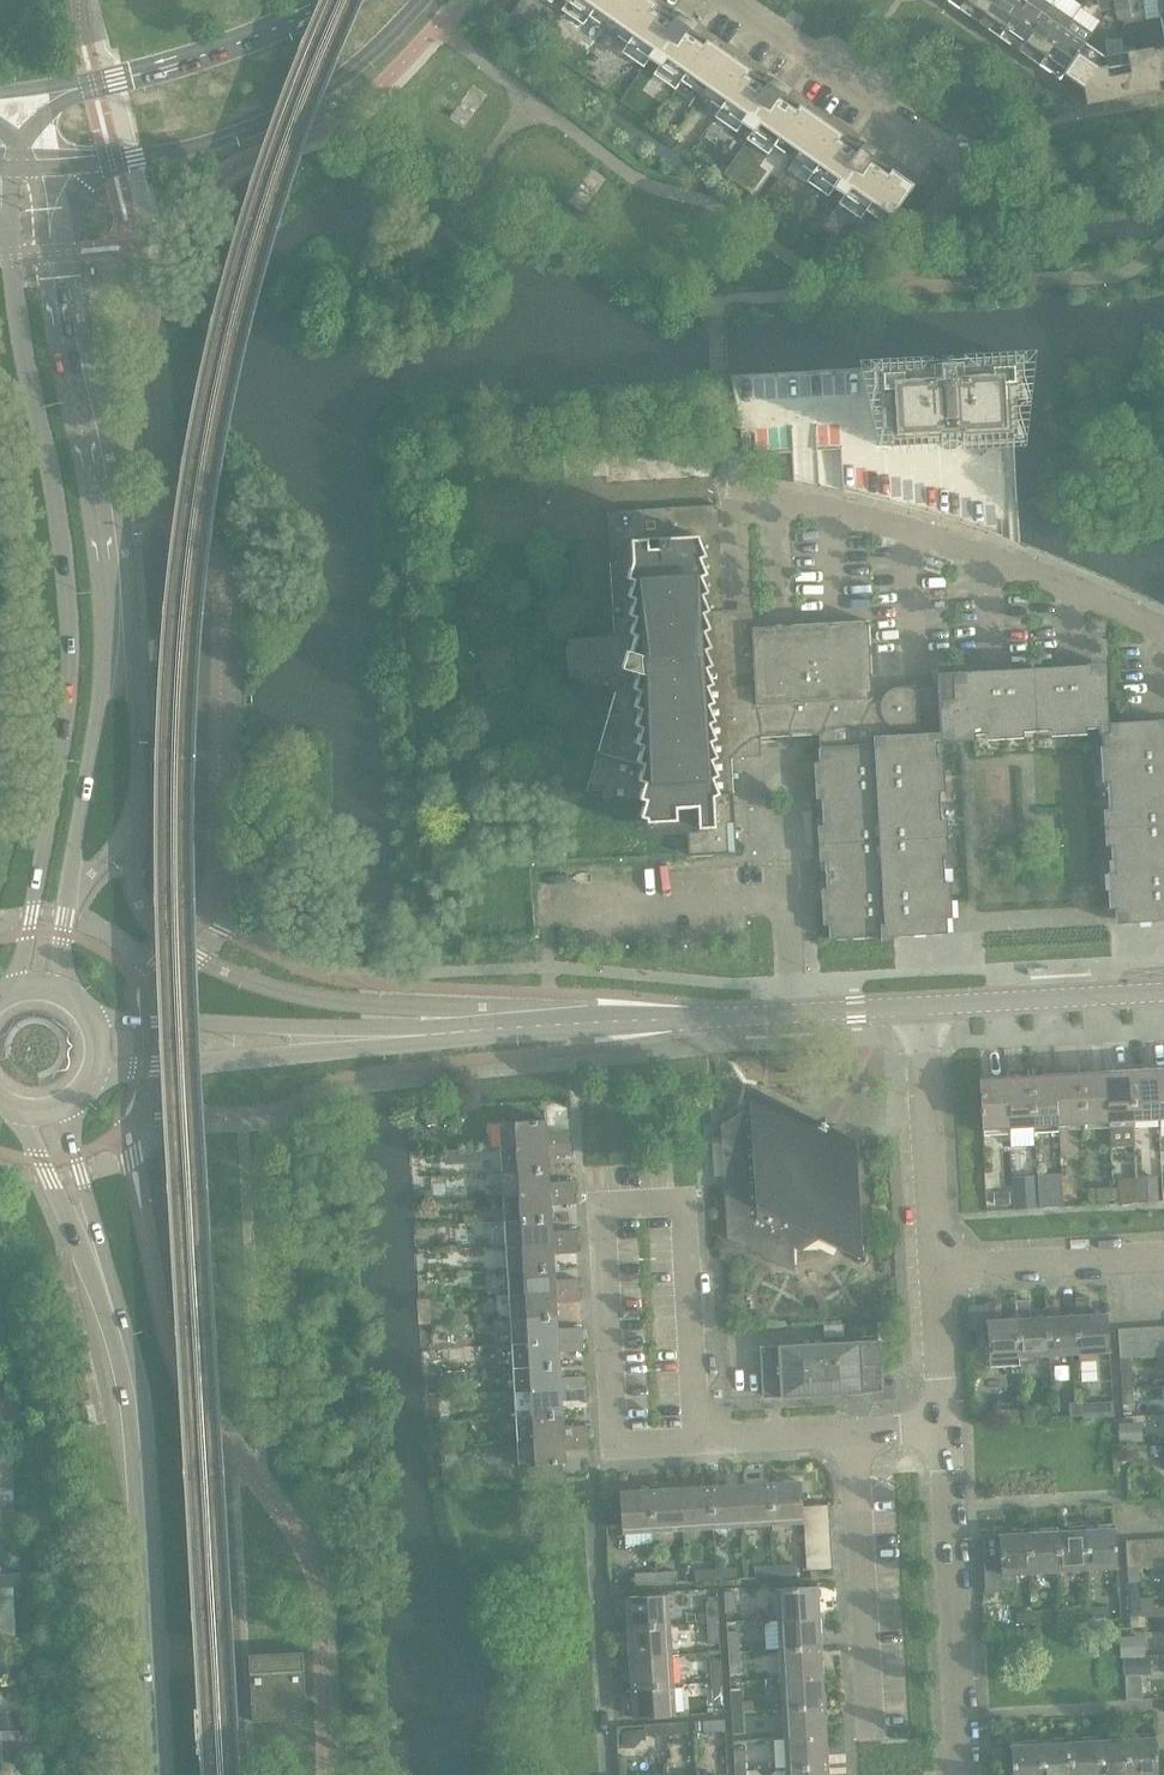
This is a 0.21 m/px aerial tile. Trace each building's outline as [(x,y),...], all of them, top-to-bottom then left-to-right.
[(568,2),(562,11),(584,26),(590,18),(628,44),(622,53),(644,68),(650,60),(660,67),(654,75),(676,90),(682,82),(720,108),(714,117),(737,133),(743,125),(752,131),(747,140),(769,155),(775,147),(813,174),(807,182),(829,197),(835,189),(845,196),(839,204),(861,219),(867,211),(887,225),(899,209),(915,186),(873,156),(650,0),(564,0),(568,2)] [(959,10),(966,0),(945,0),(959,10)] [(959,10),(979,24),(995,0),(966,0),(959,10)] [(979,24),(999,38),(1025,1),(1024,0),(995,0),(979,24)] [(999,38),(1019,52),(1052,5),(1044,0),(1025,0),(1025,1),(999,38)] [(1125,1),(1114,3),(1118,22),(1129,20),(1125,1)] [(1052,5),(1019,52),(1039,66),(1072,19),(1052,5)] [(1072,19),(1039,66),(1060,81),(1064,76),(1063,75),(1085,43),(1092,34),(1072,19)] [(1063,75),(1064,76),(1084,89),(1087,105),(1112,101),(1104,56),(1085,43),(1063,75)] [(1104,56),(1112,101),(1163,92),(1163,49),(1154,51),(1154,48),(1104,57),(1104,56)] [(874,367),(868,367),(731,375),(746,455),(793,453),(794,480),(821,486),(845,491),(879,499),(908,507),(939,516),(963,523),(978,528),(1003,537),(1021,543),(1015,439),(1012,381),(1018,381),(1017,359),(874,367)] [(615,636),(567,638),(570,678),(616,692),(587,791),(603,790),(604,802),(648,800),(649,821),(681,819),(681,829),(688,829),(689,856),(737,853),(732,759),(746,758),(746,739),(757,738),(752,635),(740,636),(738,609),(724,610),(717,505),(608,511),(615,636)] [(869,621),(751,627),(752,635),(757,738),(820,735),(821,747),(820,747),(820,750),(876,747),(873,702),(869,621)] [(940,674),(940,676),(938,676),(937,674),(938,685),(900,687),(898,687),(895,688),(892,689),(890,690),(888,692),(886,694),(884,696),(883,699),(881,701),(873,702),(876,747),(938,743),(944,743),(944,742),(964,741),(976,741),(975,734),(1099,727),(1099,734),(1106,734),(1109,734),(1109,723),(1106,664),(953,673),(940,674)] [(1115,891),(1117,924),(1163,921),(1163,720),(1109,723),(1109,734),(1106,734),(1115,891)] [(876,747),(820,750),(831,940),(948,933),(938,743),(876,747)] [(1159,1118),(1159,1125),(1163,1125),(1163,1069),(1156,1070),(1159,1118)] [(1156,1070),(1131,1071),(1134,1119),(1159,1118),(1156,1070)] [(1131,1071),(1106,1073),(1109,1121),(1134,1119),(1131,1071)] [(1106,1073),(1081,1074),(1084,1122),(1109,1121),(1106,1073)] [(1081,1074),(1056,1076),(1059,1124),(1084,1122),(1081,1074)] [(1056,1076),(1031,1077),(1034,1125),(1059,1124),(1056,1076)] [(1031,1077),(1006,1078),(1009,1126),(1034,1125),(1031,1077)] [(1009,1126),(1006,1078),(981,1080),(982,1108),(981,1108),(981,1114),(983,1114),(983,1128),(1009,1126)] [(749,1108),(721,1126),(724,1172),(728,1239),(789,1269),(791,1265),(795,1265),(794,1243),(813,1230),(824,1236),(834,1241),(857,1225),(853,1143),(824,1129),(827,1127),(827,1125),(821,1122),(820,1123),(773,1100),(756,1111),(749,1108)] [(437,1111),(428,1111),(428,1124),(438,1123),(437,1111)] [(500,1122),(502,1148),(571,1144),(571,1132),(547,1133),(546,1120),(500,1122)] [(571,1144),(502,1148),(503,1172),(549,1170),(548,1157),(572,1156),(571,1144)] [(549,1170),(503,1172),(504,1197),(574,1193),(573,1181),(550,1182),(549,1170)] [(1156,1171),(1138,1172),(1138,1176),(1139,1198),(1157,1197),(1156,1175),(1156,1171)] [(1038,1206),(1036,1174),(1012,1175),(1014,1207),(1038,1206)] [(1138,1183),(1118,1184),(1119,1201),(1138,1200),(1138,1183)] [(433,1191),(420,1191),(420,1201),(434,1201),(433,1191)] [(1010,1191),(997,1191),(998,1204),(1010,1203),(1010,1191)] [(574,1193),(504,1197),(506,1221),(552,1219),(551,1206),(575,1204),(574,1193)] [(552,1219),(506,1221),(507,1245),(577,1241),(576,1230),(552,1231),(552,1219)] [(577,1241),(507,1245),(508,1270),(554,1267),(554,1255),(577,1253),(577,1241)] [(554,1267),(508,1270),(510,1295),(580,1291),(579,1279),(555,1280),(554,1267)] [(580,1291),(510,1295),(511,1319),(557,1316),(556,1304),(580,1302),(580,1291)] [(1075,1298),(1076,1316),(1077,1316),(1080,1354),(1079,1354),(1079,1362),(1110,1360),(1108,1314),(1090,1315),(1089,1297),(1075,1298)] [(1046,1300),(1047,1318),(1050,1355),(1049,1355),(1049,1364),(1079,1362),(1079,1354),(1080,1354),(1077,1316),(1076,1316),(1060,1317),(1059,1299),(1046,1300)] [(1016,1301),(1017,1319),(1020,1357),(1019,1357),(1020,1365),(1049,1364),(1049,1355),(1050,1355),(1047,1318),(1030,1319),(1029,1301),(1016,1301)] [(1017,1319),(1000,1320),(999,1302),(986,1303),(990,1367),(1020,1365),(1019,1357),(1020,1357),(1017,1319)] [(557,1316),(511,1319),(513,1343),(582,1340),(582,1328),(558,1329),(557,1316)] [(1162,1327),(1147,1328),(1149,1357),(1163,1356),(1162,1327)] [(1135,1358),(1133,1328),(1118,1329),(1120,1358),(1131,1358),(1135,1358)] [(1147,1328),(1133,1328),(1135,1358),(1149,1357),(1147,1328)] [(478,1332),(459,1333),(459,1346),(463,1346),(478,1345),(478,1332)] [(582,1340),(513,1343),(514,1368),(560,1365),(559,1352),(583,1351),(582,1340)] [(763,1399),(844,1394),(852,1394),(867,1402),(872,1393),(883,1392),(880,1340),(760,1347),(763,1399)] [(478,1345),(463,1346),(464,1358),(479,1357),(478,1345)] [(1131,1358),(1120,1358),(1121,1371),(1131,1370),(1131,1358)] [(560,1365),(514,1368),(515,1392),(585,1388),(584,1377),(561,1378),(560,1365)] [(1121,1371),(1122,1388),(1132,1387),(1131,1370),(1121,1371)] [(1132,1387),(1122,1388),(1123,1405),(1133,1404),(1132,1387)] [(585,1388),(515,1392),(517,1417),(563,1414),(562,1401),(586,1400),(585,1388)] [(1102,1402),(1084,1403),(1085,1417),(1103,1416),(1102,1402)] [(1021,1410),(1009,1411),(1010,1421),(1021,1420),(1021,1410)] [(563,1414),(517,1417),(518,1441),(588,1437),(587,1426),(563,1427),(563,1414)] [(1136,1422),(1119,1423),(1120,1441),(1137,1440),(1136,1422)] [(479,1435),(464,1436),(465,1445),(480,1444),(479,1435)] [(588,1437),(518,1441),(520,1467),(529,1466),(530,1482),(564,1480),(563,1464),(565,1464),(565,1450),(588,1449),(588,1437)] [(0,1447),(0,1490),(13,1489),(11,1446),(0,1447)] [(801,1482),(771,1484),(773,1525),(803,1523),(803,1520),(803,1507),(801,1482)] [(771,1484),(741,1486),(743,1527),(773,1525),(771,1484)] [(741,1486),(711,1487),(714,1528),(743,1527),(741,1486)] [(711,1487),(682,1489),(684,1530),(714,1528),(711,1487)] [(682,1489),(652,1491),(654,1532),(684,1530),(682,1489)] [(654,1532),(652,1491),(621,1493),(624,1534),(625,1534),(626,1546),(654,1544),(654,1532)] [(829,1505),(803,1507),(803,1520),(829,1518),(829,1505)] [(829,1518),(803,1520),(803,1523),(804,1532),(830,1531),(829,1518)] [(18,1523),(3,1524),(4,1535),(18,1534),(18,1523)] [(1098,1529),(1087,1530),(1086,1530),(1088,1569),(1116,1568),(1116,1570),(1118,1570),(1115,1524),(1098,1525),(1098,1529)] [(1069,1531),(1058,1532),(1057,1532),(1060,1571),(1088,1569),(1086,1530),(1087,1530),(1087,1525),(1069,1526),(1069,1531)] [(1040,1533),(1029,1533),(1028,1533),(1031,1573),(1060,1571),(1057,1532),(1058,1532),(1058,1527),(1040,1528),(1040,1533)] [(1001,1535),(1000,1531),(999,1531),(1003,1592),(1016,1591),(1015,1574),(1031,1573),(1028,1533),(1029,1533),(1029,1529),(1011,1530),(1011,1534),(1001,1535)] [(830,1531),(804,1532),(805,1545),(831,1544),(830,1531)] [(1155,1539),(1141,1540),(1142,1569),(1157,1568),(1155,1539)] [(1155,1539),(1157,1568),(1163,1568),(1163,1539),(1155,1539)] [(1142,1569),(1141,1540),(1126,1541),(1128,1570),(1142,1569)] [(831,1544),(805,1545),(805,1558),(832,1557),(831,1544)] [(832,1557),(805,1558),(806,1571),(832,1570),(832,1557)] [(796,1565),(775,1566),(776,1577),(797,1576),(796,1565)] [(776,1577),(775,1566),(755,1567),(755,1578),(776,1577)] [(737,1568),(716,1569),(717,1581),(738,1579),(737,1568)] [(717,1581),(716,1569),(695,1571),(696,1582),(717,1581)] [(678,1572),(657,1573),(657,1584),(678,1583),(678,1572)] [(0,1574),(0,1589),(14,1588),(22,1588),(22,1573),(0,1574)] [(657,1584),(657,1573),(636,1574),(636,1585),(657,1584)] [(1128,1582),(1129,1599),(1140,1599),(1139,1582),(1128,1582)] [(777,1589),(779,1619),(820,1617),(818,1587),(777,1589)] [(16,1642),(14,1588),(0,1589),(0,1642),(16,1642)] [(736,1591),(725,1592),(726,1613),(738,1612),(736,1591)] [(627,1598),(629,1628),(670,1626),(668,1595),(627,1598)] [(1140,1599),(1129,1599),(1130,1616),(1141,1616),(1140,1599)] [(707,1602),(708,1623),(720,1623),(718,1602),(707,1602)] [(1108,1607),(1091,1608),(1091,1619),(1108,1618),(1108,1607)] [(1091,1619),(1091,1608),(1074,1609),(1074,1620),(1091,1619)] [(1050,1611),(1033,1612),(1034,1622),(1051,1621),(1050,1611)] [(1034,1622),(1033,1612),(1016,1613),(1017,1623),(1034,1622)] [(820,1617),(779,1619),(780,1649),(821,1647),(820,1617)] [(720,1623),(708,1623),(710,1644),(721,1644),(720,1623)] [(670,1626),(629,1628),(631,1658),(672,1655),(670,1626)] [(727,1631),(729,1652),(740,1651),(739,1630),(727,1631)] [(1142,1639),(1122,1640),(1123,1657),(1143,1656),(1142,1639)] [(821,1647),(780,1649),(782,1679),(823,1676),(821,1647)] [(740,1651),(729,1652),(730,1673),(741,1672),(740,1651)] [(304,1652),(250,1655),(254,1722),(307,1719),(304,1652)] [(672,1655),(631,1658),(633,1687),(674,1685),(672,1655)] [(1143,1656),(1123,1657),(1124,1674),(1151,1673),(1150,1656),(1143,1656)] [(711,1662),(712,1683),(723,1682),(722,1661),(711,1662)] [(823,1676),(782,1679),(784,1708),(825,1706),(823,1676)] [(723,1682),(712,1683),(713,1704),(724,1703),(723,1682)] [(674,1685),(633,1687),(634,1718),(675,1716),(674,1685)] [(731,1691),(732,1711),(743,1711),(742,1690),(731,1691)] [(825,1706),(784,1708),(786,1738),(827,1736),(825,1706)] [(743,1711),(732,1711),(733,1732),(745,1732),(743,1711)] [(16,1712),(1,1713),(2,1729),(17,1728),(16,1712)] [(725,1720),(704,1722),(705,1733),(726,1732),(725,1720)] [(686,1723),(665,1724),(665,1735),(686,1734),(686,1723)] [(665,1735),(665,1724),(644,1725),(644,1737),(665,1735)] [(19,1730),(3,1730),(3,1746),(20,1746),(19,1730)] [(1128,1739),(1127,1739),(1129,1774),(1158,1774),(1156,1733),(1138,1734),(1139,1739),(1128,1739)] [(1099,1741),(1098,1741),(1100,1774),(1129,1774),(1127,1739),(1128,1739),(1127,1735),(1110,1736),(1110,1740),(1099,1741)] [(827,1736),(786,1738),(787,1768),(828,1765),(827,1736)] [(1070,1743),(1069,1743),(1071,1774),(1100,1774),(1098,1741),(1099,1741),(1099,1737),(1081,1738),(1081,1742),(1070,1743)] [(1041,1744),(1042,1774),(1071,1774),(1069,1743),(1070,1743),(1070,1738),(1052,1739),(1052,1744),(1041,1744)] [(1012,1742),(1011,1742),(1013,1774),(1042,1774),(1041,1744),(1041,1740),(1024,1741),(1024,1745),(1013,1746),(1012,1742)] [(734,1750),(736,1771),(747,1770),(746,1749),(734,1750)] [(787,1768),(788,1774),(829,1774),(828,1765),(787,1768)]
